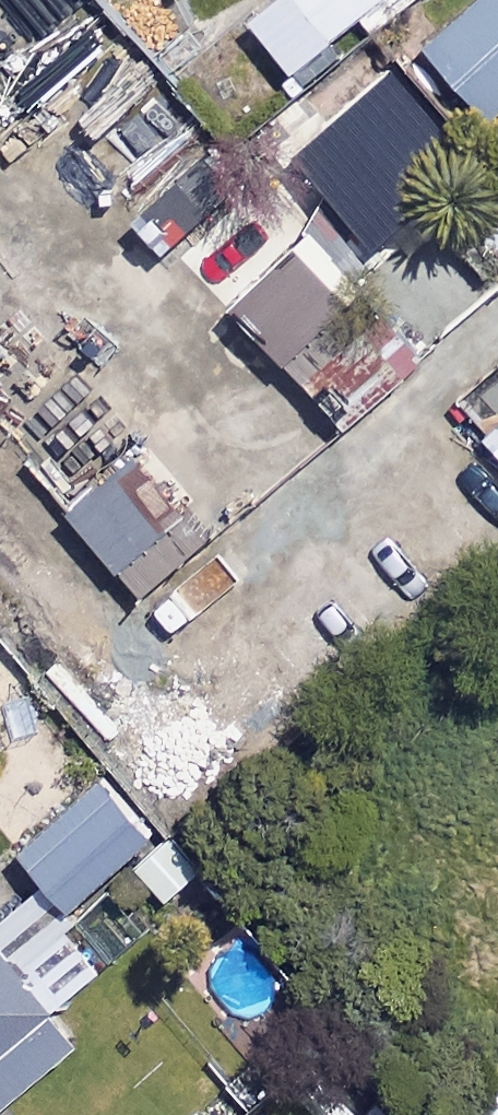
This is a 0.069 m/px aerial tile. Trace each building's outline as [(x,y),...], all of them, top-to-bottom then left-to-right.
[(179,71),(229,142),(300,93),(289,77),(398,0),(279,0),(179,71)] [(432,46),(496,117),(497,115),(497,0),(482,0),(432,46)] [(405,383),(336,311),(291,355),(360,427),(405,383)] [(208,542),(139,454),(71,508),(141,595),(208,542)] [(154,840),(107,783),(26,850),(73,906),(154,840)] [(204,872),(176,833),(138,861),(165,899),(204,872)] [(47,892),(0,931),(0,1109),(83,1042),(56,1008),(107,966),(47,892)] [(475,1114),(497,1114),(497,1095),(475,1114)]
